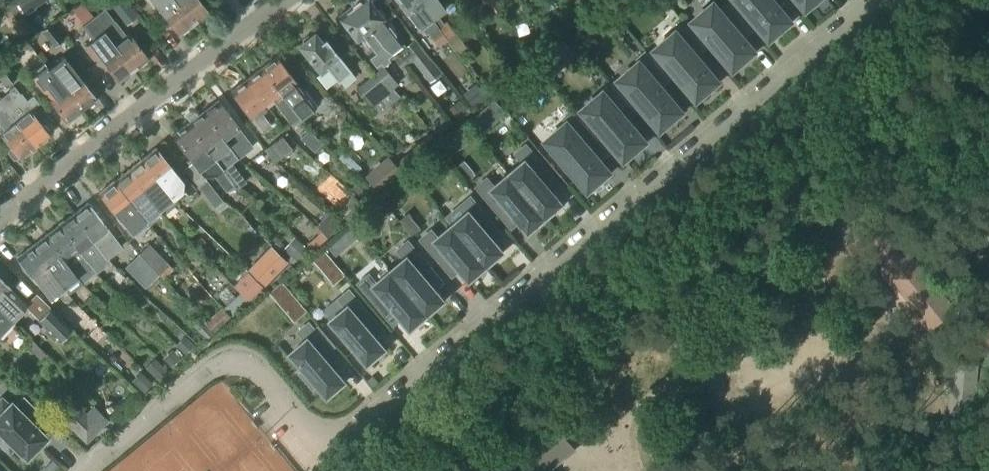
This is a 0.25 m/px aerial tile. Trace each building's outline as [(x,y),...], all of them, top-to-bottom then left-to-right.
[(16,2),(25,15),(33,9),(27,0),(19,0),(16,2)] [(108,0),(127,25),(138,16),(125,0),(108,0)] [(162,8),(160,10),(179,35),(181,33),(184,33),(188,30),(188,27),(193,23),(176,0),(156,0),(162,8)] [(193,23),(199,19),(202,19),(206,16),(206,14),(208,12),(198,0),(176,0),(193,23)] [(369,0),(359,0),(352,6),(380,43),(394,55),(401,50),(402,52),(398,55),(407,66),(413,61),(429,83),(441,74),(413,39),(404,46),(369,0)] [(432,19),(418,0),(397,0),(419,30),(424,26),(438,46),(446,40),(438,28),(432,19)] [(432,19),(445,10),(438,0),(418,0),(432,19)] [(485,6),(491,14),(502,6),(497,0),(493,0),(485,6)] [(575,1),(585,14),(591,10),(584,0),(576,0),(575,1)] [(770,38),(773,35),(775,37),(790,24),(789,22),(791,20),(774,0),(738,0),(770,38)] [(12,1),(1,9),(18,33),(29,25),(12,1)] [(720,9),(714,3),(694,20),(735,69),(746,60),(745,58),(755,50),(745,39),(754,31),(729,1),(720,9)] [(81,21),(91,14),(83,4),(73,12),(81,21)] [(380,43),(352,6),(338,16),(357,41),(362,37),(372,50),(367,54),(378,69),(394,55),(380,43)] [(104,9),(95,17),(134,69),(139,66),(142,66),(146,63),(146,60),(148,58),(129,34),(126,36),(104,9)] [(95,17),(82,27),(92,40),(85,46),(97,61),(101,58),(119,81),(121,80),(124,80),(128,77),(129,74),(134,69),(95,17)] [(459,57),(467,50),(447,22),(438,28),(446,40),(459,57)] [(54,47),(64,40),(51,24),(41,31),(54,47)] [(586,30),(582,25),(572,33),(580,42),(586,37),(586,30)] [(678,32),(677,31),(656,49),(698,98),(700,96),(702,97),(717,84),(716,83),(719,80),(698,57),(707,49),(687,25),(678,32)] [(303,42),(299,45),(320,72),(328,66),(338,79),(350,70),(325,39),(322,42),(314,33),(311,36),(308,36),(303,40),(303,42)] [(571,59),(569,57),(573,53),(563,41),(559,45),(556,42),(535,61),(551,78),(571,59)] [(640,62),(620,79),(661,128),(664,126),(666,128),(681,114),(679,113),(682,110),(663,88),(672,80),(646,50),(636,58),(640,62)] [(516,68),(529,58),(524,52),(512,61),(516,68)] [(19,75),(3,54),(0,56),(0,80),(5,86),(19,75)] [(402,70),(407,66),(398,55),(394,59),(402,70)] [(300,117),(310,109),(314,106),(276,56),(262,67),(300,117)] [(63,57),(49,67),(49,69),(48,69),(81,111),(87,107),(89,107),(94,104),(94,101),(96,99),(95,98),(96,95),(91,88),(87,88),(63,57)] [(44,63),(33,72),(51,95),(48,98),(67,122),(69,121),(72,121),(76,118),(76,115),(81,111),(48,69),(49,69),(49,67),(47,65),(44,63)] [(404,93),(397,85),(399,84),(384,66),(374,74),(375,75),(388,91),(392,88),(400,96),(404,93)] [(300,117),(262,67),(246,78),(267,107),(274,102),(291,124),(300,117)] [(388,91),(375,75),(374,74),(356,88),(371,107),(372,106),(378,114),(400,96),(392,88),(388,91)] [(272,126),(261,112),(267,107),(246,78),(230,90),(252,119),(252,118),(263,132),(272,126)] [(473,109),(488,97),(477,82),(462,94),(473,109)] [(632,106),(612,82),(601,91),(603,93),(583,109),(625,158),(628,156),(629,158),(645,145),(643,143),(646,141),(623,113),(632,106)] [(10,92),(0,99),(23,130),(35,147),(41,143),(43,143),(47,140),(47,138),(49,136),(48,134),(49,131),(45,126),(42,126),(30,111),(27,113),(10,92)] [(35,147),(23,130),(0,99),(0,100),(0,125),(4,131),(1,133),(12,148),(10,149),(8,153),(13,159),(17,158),(19,157),(20,158),(23,156),(25,157),(29,154),(29,151),(35,147)] [(486,106),(496,118),(504,111),(494,99),(486,106)] [(238,158),(253,147),(238,128),(239,128),(218,100),(203,111),(238,158)] [(454,121),(467,109),(459,100),(446,111),(454,121)] [(588,188),(591,186),(593,188),(608,175),(607,173),(609,171),(586,144),(595,136),(573,110),(563,118),(567,123),(547,139),(588,188)] [(237,188),(245,181),(232,163),(238,158),(203,111),(187,123),(213,157),(235,185),(237,188)] [(440,140),(452,129),(441,116),(429,127),(440,140)] [(235,185),(213,157),(187,123),(172,134),(204,177),(215,176),(226,191),(235,185)] [(314,152),(323,143),(309,129),(300,138),(314,152)] [(407,172),(423,158),(421,155),(437,141),(430,133),(398,161),(407,172)] [(275,162),(292,150),(282,136),(265,149),(275,162)] [(520,158),(507,169),(547,216),(549,214),(550,215),(563,204),(562,203),(564,201),(553,188),(561,181),(526,141),(514,151),(520,158)] [(173,199),(181,192),(192,193),(196,191),(186,179),(183,181),(156,148),(142,159),(173,199)] [(379,193),(402,172),(388,156),(365,177),(379,193)] [(162,214),(176,203),(173,199),(142,159),(128,171),(162,214)] [(456,167),(468,180),(476,173),(464,160),(456,167)] [(488,173),(476,184),(510,224),(518,218),(529,230),(531,228),(533,230),(545,219),(544,217),(547,216),(507,169),(494,180),(488,173)] [(149,225),(162,214),(128,171),(115,181),(149,225)] [(214,208),(224,200),(207,180),(197,187),(214,208)] [(149,225),(115,181),(100,193),(120,218),(121,217),(135,236),(149,225)] [(349,222),(364,205),(352,194),(337,211),(349,222)] [(450,221),(487,265),(503,251),(492,238),(502,230),(472,195),(446,217),(450,221)] [(107,259),(121,248),(107,229),(107,228),(88,203),(73,215),(92,239),(107,259)] [(329,238),(343,222),(330,211),(316,227),(329,238)] [(413,237),(422,230),(408,214),(400,222),(413,237)] [(97,273),(110,263),(107,259),(92,239),(73,215),(58,226),(95,273),(96,272),(97,273)] [(470,279),(487,265),(450,221),(435,234),(431,229),(423,236),(452,272),(459,266),(470,279)] [(81,283),(95,273),(58,226),(44,236),(81,283)] [(932,329),(956,309),(889,227),(864,247),(932,329)] [(68,294),(81,283),(44,236),(31,247),(41,260),(51,271),(68,294)] [(298,263),(309,250),(294,237),(283,249),(298,263)] [(335,237),(325,246),(335,257),(345,249),(335,237)] [(405,255),(389,268),(428,314),(444,299),(433,286),(442,279),(408,239),(398,247),(405,255)] [(160,274),(170,264),(149,243),(139,253),(160,274)] [(248,269),(266,286),(289,263),(271,246),(248,269)] [(68,294),(51,271),(41,260),(31,247),(17,257),(36,282),(37,281),(50,298),(57,293),(63,301),(69,296),(68,294)] [(322,273),(333,264),(322,251),(311,261),(322,273)] [(145,288),(160,274),(139,253),(125,268),(145,288)] [(428,314),(389,268),(374,281),(367,273),(359,280),(394,321),(400,315),(411,328),(428,314)] [(254,276),(240,289),(251,299),(264,287),(254,276)] [(23,309),(26,306),(10,290),(11,290),(0,280),(0,308),(12,320),(23,309)] [(281,283),(268,294),(277,304),(290,293),(281,283)] [(347,305),(331,319),(368,363),(386,348),(375,335),(383,328),(348,287),(338,296),(347,305)] [(232,317),(251,299),(240,289),(239,290),(240,292),(223,307),(232,317)] [(59,343),(73,329),(50,307),(37,321),(59,343)] [(216,331),(231,317),(222,307),(206,321),(216,331)] [(12,320),(0,308),(0,333),(12,320)] [(205,322),(198,315),(191,322),(207,339),(216,331),(206,321),(205,322)] [(335,368),(343,361),(308,320),(298,329),(305,338),(290,351),(328,396),(346,381),(335,368)] [(177,346),(185,354),(193,346),(185,338),(177,346)] [(40,360),(46,354),(32,339),(26,345),(40,360)] [(172,366),(180,359),(172,350),(164,358),(172,366)] [(153,359),(145,368),(156,379),(165,370),(153,359)] [(978,364),(954,361),(949,410),(973,413),(978,364)] [(131,381),(143,392),(151,383),(139,372),(131,381)] [(23,454),(29,459),(42,446),(36,440),(43,434),(37,429),(47,419),(23,396),(14,405),(11,402),(0,414),(0,443),(9,452),(16,446),(23,454)] [(63,422),(87,444),(110,421),(94,405),(86,413),(79,405),(63,422)] [(551,469),(576,449),(556,425),(507,464),(512,470),(553,470),(551,469)]
